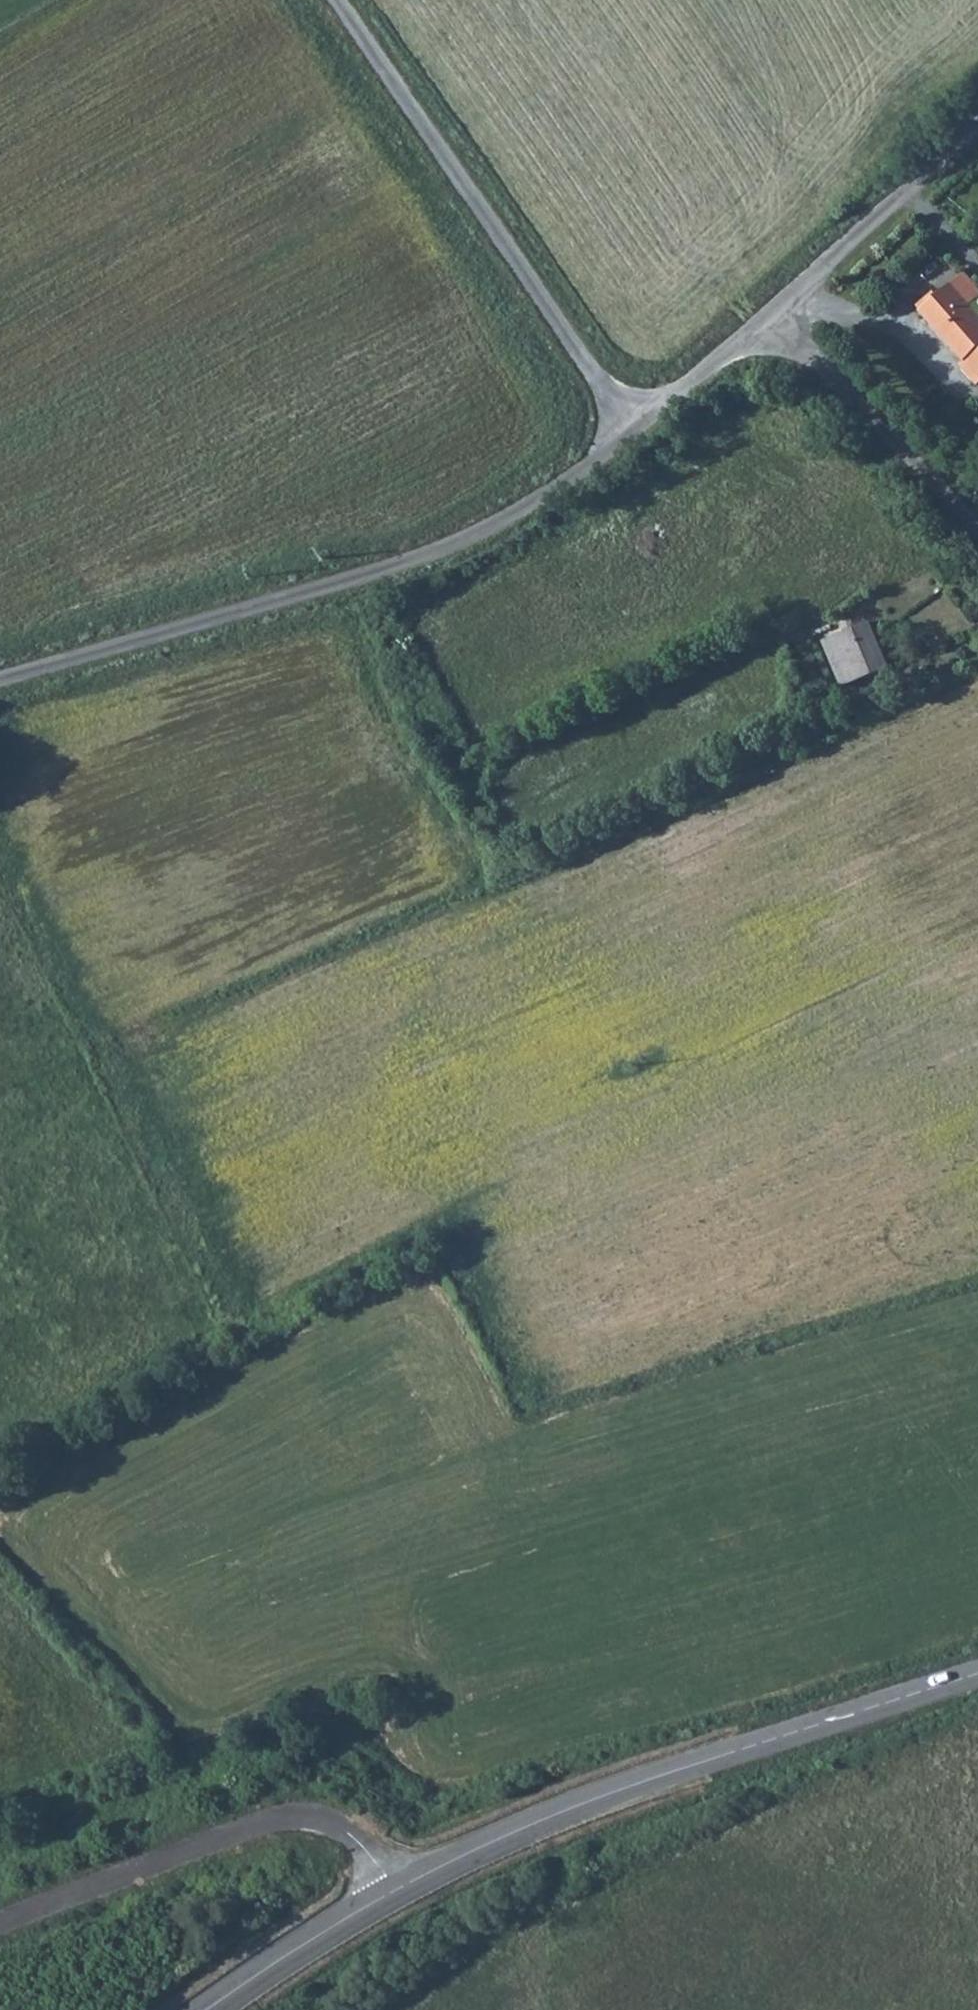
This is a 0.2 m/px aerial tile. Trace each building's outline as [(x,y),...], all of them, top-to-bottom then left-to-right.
[(942,303),(950,311),(937,325),(974,364),(969,371),(977,382),(977,310),(977,309),(977,284),(971,277),(942,303)] [(950,311),(942,303),(928,316),(937,325),(950,311)] [(871,624),(824,642),(846,689),(891,670),(871,624)]
